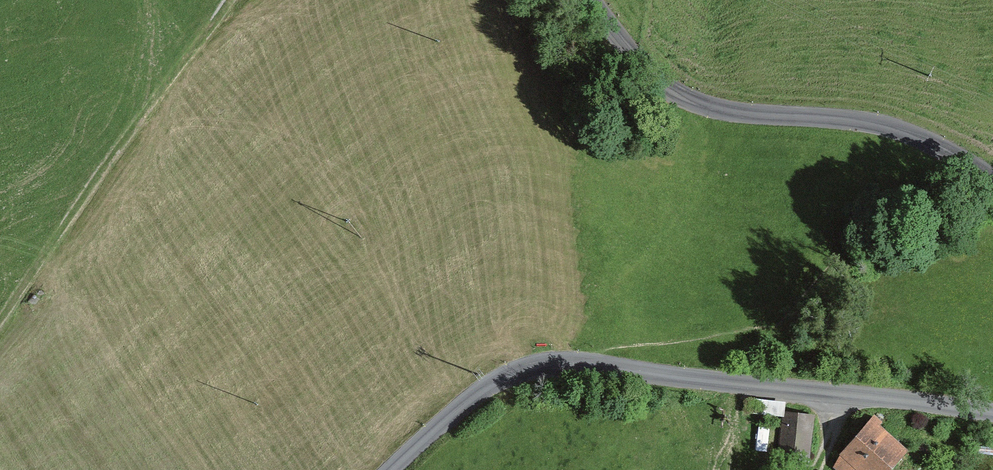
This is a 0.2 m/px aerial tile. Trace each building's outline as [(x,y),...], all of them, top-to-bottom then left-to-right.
[(814,445),(820,413),(788,407),(782,439),(814,445)] [(836,469),(904,469),(914,460),(883,427),(836,469)]
